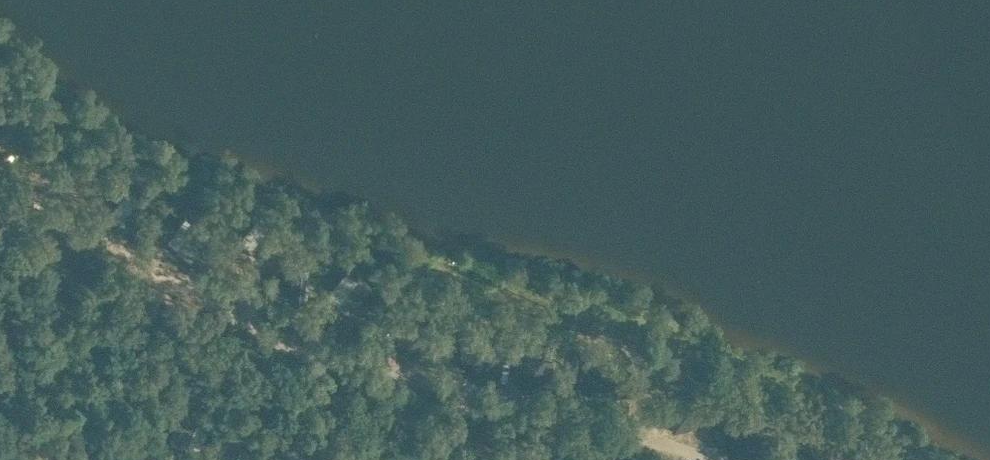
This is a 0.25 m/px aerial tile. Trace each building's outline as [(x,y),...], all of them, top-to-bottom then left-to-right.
[(696,391),(664,399),(672,431),(704,423),(696,391)]
